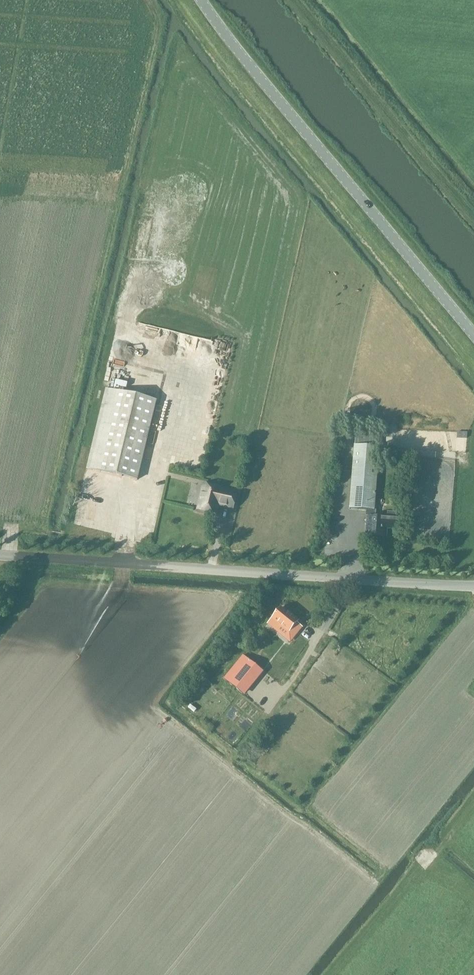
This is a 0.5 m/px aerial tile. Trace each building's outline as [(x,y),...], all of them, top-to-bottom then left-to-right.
[(121,476),(137,480),(156,400),(105,389),(87,468),(121,476)] [(377,508),(375,508),(379,449),(355,447),(350,509),(367,511),(367,516),(368,516),(366,536),(386,537),(386,528),(399,529),(400,520),(400,519),(397,518),(397,513),(387,512),(387,519),(376,518),(377,508)] [(221,490),(204,486),(198,509),(216,513),(218,504),(232,508),(236,494),(221,490)] [(281,608),(272,619),(286,630),(279,639),(289,647),(290,645),(296,638),(290,632),(299,621),(292,615),(291,616),(281,608)] [(269,616),(262,624),(265,627),(272,619),(269,616)] [(243,655),(223,679),(246,698),(266,674),(243,655)] [(312,674),(317,678),(325,667),(321,663),(312,674)]
